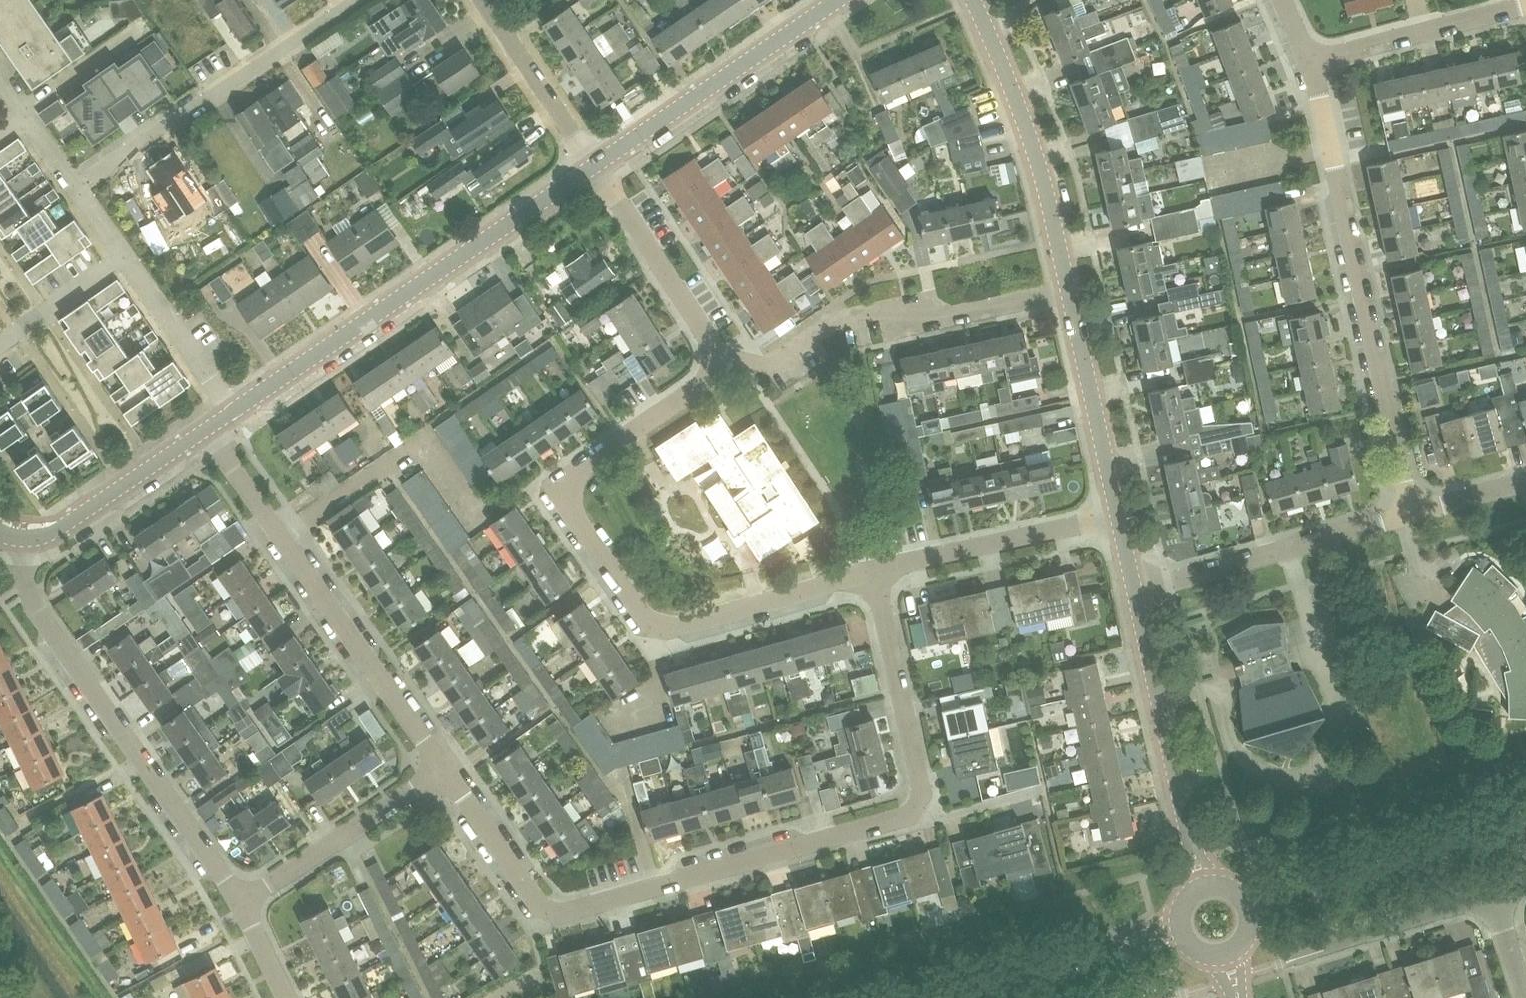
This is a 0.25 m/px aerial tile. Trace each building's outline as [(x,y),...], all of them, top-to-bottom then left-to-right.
[(3,44),(6,42),(11,50),(20,65),(32,85),(41,79),(43,81),(75,59),(86,51),(73,32),(62,40),(56,32),(36,4),(34,0),(0,0),(0,39),(3,44)] [(112,18),(127,16),(131,21),(145,13),(137,0),(110,0),(112,18)] [(239,36),(255,25),(239,0),(215,0),(239,36)] [(370,29),(380,43),(410,23),(410,22),(435,5),(432,0),(409,0),(386,15),(388,18),(370,29)] [(686,15),(672,24),(690,49),(711,35),(693,10),(687,0),(679,5),(686,15)] [(693,10),(711,35),(732,21),(717,0),(708,0),(693,10)] [(732,21),(753,7),(748,0),(717,0),(732,21)] [(1061,8),(1045,14),(1054,38),(1100,21),(1096,10),(1087,13),(1082,0),(1072,4),(1061,8)] [(1134,19),(1127,0),(1099,0),(1109,28),(1134,19)] [(1155,13),(1165,8),(1162,0),(1149,0),(1155,13)] [(1206,16),(1234,3),(1232,0),(1199,0),(1206,16)] [(1349,13),(1392,3),(1391,0),(1346,0),(1349,13)] [(410,23),(380,43),(388,53),(398,52),(411,43),(413,47),(448,24),(435,5),(410,22),(410,23)] [(570,6),(544,23),(558,45),(584,27),(570,6)] [(642,6),(633,11),(646,29),(654,23),(642,6)] [(1165,8),(1155,13),(1164,34),(1175,29),(1165,8)] [(619,20),(601,32),(608,42),(625,30),(619,20)] [(1100,21),(1054,38),(1063,62),(1074,57),(1090,52),(1085,39),(1105,31),(1101,20),(1100,21)] [(1241,20),(1213,30),(1221,53),(1249,43),(1241,20)] [(672,24),(651,38),(668,64),(690,49),(672,24)] [(584,27),(558,45),(572,65),(598,48),(592,38),(584,27)] [(625,30),(608,42),(613,50),(631,38),(625,30)] [(330,34),(311,47),(317,57),(336,44),(330,34)] [(1127,37),(1099,47),(1099,48),(1104,60),(1132,49),(1127,37)] [(115,64),(101,74),(118,98),(130,89),(142,107),(166,90),(158,79),(159,77),(157,74),(155,75),(149,66),(165,55),(155,41),(137,53),(139,56),(119,69),(115,64)] [(941,42),(918,52),(931,81),(945,115),(955,110),(940,76),(952,71),(952,72),(953,71),(941,42)] [(1181,42),(1170,47),(1178,69),(1190,65),(1181,42)] [(1249,43),(1221,53),(1230,76),(1258,65),(1249,43)] [(647,45),(633,54),(648,75),(662,66),(647,45)] [(463,48),(433,68),(449,92),(479,72),(463,48)] [(598,48),(572,65),(586,86),(612,69),(604,56),(598,48)] [(1132,49),(1104,60),(1107,70),(1108,71),(1113,70),(1123,66),(1137,61),(1132,49)] [(1515,51),(1491,57),(1498,86),(1521,81),(1515,51)] [(918,52),(895,62),(908,91),(931,81),(918,52)] [(396,57),(369,75),(370,77),(378,89),(379,91),(407,71),(396,57)] [(1491,57),(1467,62),(1474,91),(1498,86),(1491,57)] [(314,60),(302,67),(315,86),(326,78),(314,60)] [(890,64),(871,73),(883,101),(890,98),(908,91),(895,62),(890,64)] [(1467,62),(1444,67),(1451,97),(1453,107),(1462,105),(1459,95),(1474,91),(1467,62)] [(1190,65),(1178,69),(1187,92),(1199,87),(1190,65)] [(1258,65),(1230,76),(1238,98),(1266,88),(1258,65)] [(1444,67),(1421,72),(1427,102),(1451,97),(1444,67)] [(612,69),(586,86),(600,108),(627,90),(612,69)] [(1082,79),(1071,83),(1080,107),(1121,92),(1113,70),(1108,71),(1107,70),(1098,73),(1082,79)] [(379,91),(377,92),(392,115),(423,95),(407,71),(379,91)] [(1421,72),(1397,78),(1404,107),(1427,102),(1421,72)] [(91,89),(70,104),(84,125),(82,126),(85,129),(86,128),(95,140),(118,124),(106,106),(118,98),(101,74),(88,83),(91,89)] [(1397,78),(1374,83),(1380,113),(1404,107),(1397,78)] [(812,79),(792,92),(825,141),(826,140),(832,136),(834,135),(822,117),(832,110),(837,117),(844,112),(830,92),(824,96),(812,79)] [(289,80),(257,101),(279,133),(301,119),(292,105),(302,99),(289,80)] [(842,84),(835,88),(849,109),(856,104),(842,84)] [(1199,87),(1187,92),(1196,114),(1207,110),(1199,87)] [(1266,88),(1238,98),(1246,120),(1247,121),(1254,119),(1267,114),(1275,111),(1266,88)] [(792,92),(773,105),(794,136),(804,130),(816,147),(825,141),(792,92)] [(1121,92),(1080,107),(1088,131),(1105,124),(1116,120),(1111,107),(1125,102),(1121,92)] [(495,96),(449,125),(463,147),(509,117),(495,96)] [(257,101),(237,114),(258,147),(274,172),(296,158),(279,133),(257,101)] [(1180,103),(1127,118),(1130,131),(1184,115),(1180,103)] [(773,105),(754,118),(787,167),(796,161),(784,143),(794,136),(773,105)] [(945,115),(940,118),(945,129),(974,119),(968,105),(955,110),(945,115)] [(46,108),(38,113),(46,124),(53,118),(46,108)] [(887,108),(875,114),(890,148),(895,160),(907,155),(907,154),(890,115),(887,108)] [(1504,114),(1507,126),(1525,122),(1525,109),(1522,110),(1508,113),(1504,114)] [(1197,118),(1190,121),(1196,132),(1208,129),(1214,128),(1207,110),(1196,114),(1197,118)] [(136,113),(124,119),(134,139),(147,132),(136,113)] [(1267,114),(1254,119),(1259,142),(1271,140),(1267,114)] [(1504,114),(1480,119),(1483,131),(1507,126),(1504,114)] [(939,118),(923,125),(932,147),(949,140),(979,131),(978,128),(974,119),(945,129),(940,118),(945,115),(939,118)] [(1184,115),(1130,131),(1133,142),(1163,134),(1162,133),(1187,126),(1184,115)] [(754,118),(735,131),(756,162),(766,155),(778,173),(787,167),(754,118)] [(1246,120),(1242,121),(1248,145),(1259,142),(1254,119),(1247,121),(1246,120)] [(1480,119),(1457,124),(1460,136),(1483,131),(1480,119)] [(442,120),(419,135),(427,148),(429,150),(452,134),(442,120)] [(1242,121),(1231,123),(1236,147),(1248,145),(1242,121)] [(1231,123),(1219,126),(1225,150),(1236,147),(1231,123)] [(1457,124),(1434,130),(1436,141),(1460,136),(1457,124)] [(1214,128),(1208,129),(1213,153),(1225,150),(1219,126),(1214,128)] [(1208,129),(1196,132),(1201,155),(1213,153),(1208,129)] [(1503,134),(1508,158),(1525,154),(1525,129),(1503,134)] [(1434,130),(1410,135),(1413,147),(1436,141),(1434,130)] [(979,131),(949,140),(951,151),(982,145),(979,131)] [(311,133),(290,147),(314,183),(329,173),(318,157),(325,152),(311,133)] [(487,154),(472,165),(487,187),(503,176),(501,172),(514,164),(518,167),(529,160),(528,154),(532,152),(520,134),(488,155),(487,154)] [(1410,135),(1387,140),(1389,152),(1413,147),(1410,135)] [(832,136),(826,140),(832,149),(838,145),(832,136)] [(0,151),(0,169),(28,149),(20,137),(0,151)] [(737,142),(726,149),(732,159),(744,151),(737,142)] [(1468,143),(1456,145),(1461,169),(1473,166),(1468,143)] [(982,145),(951,151),(954,163),(985,157),(982,145)] [(1125,146),(1097,152),(1102,177),(1145,168),(1142,157),(1128,160),(1125,146)] [(1450,147),(1438,149),(1443,173),(1455,170),(1450,147)] [(871,166),(870,167),(891,196),(892,196),(907,185),(909,184),(888,154),(887,155),(871,166)] [(1508,158),(1514,182),(1525,179),(1525,154),(1508,158)] [(176,155),(152,171),(164,191),(154,197),(170,219),(183,210),(176,198),(196,185),(176,155)] [(1201,155),(1175,161),(1180,181),(1205,175),(1201,155)] [(695,160),(663,180),(676,200),(725,167),(719,158),(702,170),(695,160)] [(1397,158),(1367,164),(1373,188),(1402,182),(1397,158)] [(460,160),(427,182),(436,196),(459,182),(470,174),(460,160)] [(37,161),(30,166),(35,173),(41,168),(37,161)] [(751,161),(741,168),(747,178),(757,171),(751,161)] [(1013,161),(1005,163),(1009,183),(1018,181),(1013,161)] [(857,164),(848,171),(857,184),(866,178),(857,164)] [(1473,166),(1461,169),(1466,192),(1478,190),(1473,166)] [(725,167),(676,200),(689,219),(720,198),(714,188),(731,177),(725,167)] [(1145,168),(1102,177),(1108,201),(1136,195),(1133,182),(1147,179),(1145,168)] [(1455,170),(1443,173),(1448,196),(1460,193),(1455,170)] [(366,172),(355,178),(368,197),(379,190),(366,172)] [(293,188),(289,191),(300,208),(319,196),(308,178),(293,188)] [(1514,182),(1519,205),(1525,204),(1525,179),(1514,182)] [(762,180),(747,191),(753,199),(768,189),(762,180)] [(1280,180),(1268,183),(1273,205),(1285,203),(1280,180)] [(0,187),(0,212),(20,198),(8,181),(0,187)] [(850,181),(841,187),(845,192),(849,199),(858,193),(850,181)] [(1402,182),(1373,188),(1378,212),(1407,205),(1402,182)] [(1268,183),(1257,185),(1262,209),(1266,208),(1266,207),(1273,205),(1268,183)] [(215,184),(201,193),(216,215),(230,205),(223,195),(215,184)] [(285,185),(258,204),(273,227),(301,209),(300,209),(300,208),(289,191),(285,185)] [(1257,185),(1245,188),(1250,211),(1262,209),(1257,185)] [(1245,188),(1234,190),(1239,214),(1250,211),(1245,188)] [(56,189),(49,193),(54,201),(61,196),(56,189)] [(231,189),(223,195),(230,205),(238,200),(231,189)] [(1234,190),(1222,193),(1227,217),(1233,215),(1239,214),(1234,190)] [(1478,190),(1466,192),(1471,216),(1484,213),(1478,190)] [(768,192),(759,198),(765,207),(774,200),(768,192)] [(845,192),(835,198),(840,205),(849,199),(845,192)] [(1222,193),(1210,195),(1210,197),(1214,215),(1215,219),(1221,218),(1227,217),(1222,193)] [(1460,193),(1448,196),(1453,219),(1466,217),(1460,193)] [(1136,195),(1108,201),(1113,226),(1142,220),(1136,195)] [(720,198),(689,219),(701,238),(750,205),(744,196),(727,208),(720,198)] [(1194,207),(1151,216),(1153,229),(1197,220),(1197,218),(1214,215),(1210,197),(1200,199),(1201,203),(1194,207)] [(0,212),(0,235),(3,238),(19,227),(18,226),(32,217),(32,216),(20,198),(0,212)] [(806,198),(800,203),(807,212),(814,207),(806,198)] [(862,198),(853,204),(886,253),(905,240),(904,238),(890,217),(885,209),(874,216),(862,198)] [(994,198),(969,203),(977,233),(1000,228),(994,198)] [(1273,205),(1266,207),(1266,208),(1271,231),(1301,225),(1296,201),(1285,203),(1273,205)] [(969,203),(945,208),(952,238),(977,233),(969,203)] [(853,204),(844,210),(856,228),(846,234),(867,266),(886,253),(853,204)] [(750,205),(701,238),(714,257),(745,236),(739,226),(756,215),(750,205)] [(1407,205),(1378,212),(1383,235),(1412,229),(1407,205)] [(29,241),(13,253),(18,260),(46,240),(46,239),(61,229),(45,207),(32,216),(32,217),(18,226),(19,227),(29,241)] [(945,208),(920,214),(926,244),(952,238),(945,208)] [(307,209),(297,216),(311,236),(321,229),(307,209)] [(376,209),(352,225),(374,259),(399,242),(376,209)] [(1484,213),(1471,216),(1477,239),(1489,237),(1484,213)] [(1227,217),(1221,218),(1226,241),(1239,239),(1233,215),(1227,217)] [(297,216),(287,223),(300,243),(311,236),(297,216)] [(1466,217),(1453,219),(1459,244),(1471,240),(1466,217)] [(54,251),(26,271),(34,283),(88,246),(82,236),(87,233),(76,218),(61,229),(46,239),(46,240),(54,251)] [(1197,220),(1153,229),(1156,240),(1199,232),(1197,220)] [(824,223),(815,229),(848,278),(867,266),(846,234),(836,241),(824,223)] [(352,225),(328,242),(351,275),(374,259),(352,225)] [(1301,225),(1271,231),(1276,255),(1306,248),(1301,225)] [(815,229),(806,235),(818,253),(807,260),(828,291),(848,278),(815,229)] [(1412,229),(1383,235),(1388,259),(1418,252),(1412,229)] [(271,234),(265,240),(272,249),(278,244),(271,234)] [(745,236),(714,257),(726,276),(775,244),(769,234),(752,246),(745,236)] [(264,239),(253,247),(264,261),(274,254),(264,239)] [(1239,239),(1226,241),(1232,265),(1244,262),(1239,239)] [(1146,242),(1118,248),(1124,273),(1152,267),(1164,264),(1160,243),(1154,245),(1153,242),(1147,243),(1146,242)] [(775,244),(726,276),(739,295),(770,274),(764,264),(781,253),(775,244)] [(1306,248),(1276,255),(1281,278),(1311,272),(1306,248)] [(573,281),(563,289),(571,302),(582,295),(615,272),(603,255),(594,261),(587,251),(566,266),(573,276),(571,277),(573,281)] [(1492,253),(1481,255),(1486,280),(1498,277),(1492,253)] [(309,254),(285,271),(308,305),(332,288),(309,254)] [(1474,257),(1462,259),(1467,283),(1479,280),(1474,257)] [(1152,267),(1124,273),(1129,297),(1157,291),(1167,289),(1167,288),(1164,274),(1179,270),(1177,262),(1164,264),(1152,267)] [(1244,262),(1232,265),(1237,288),(1249,285),(1244,262)] [(1421,268),(1391,275),(1396,299),(1426,292),(1421,268)] [(285,271),(262,287),(285,321),(308,305),(285,271)] [(770,274),(739,295),(752,314),(800,282),(798,278),(794,272),(777,284),(770,274)] [(1311,272),(1281,278),(1286,302),(1316,296),(1311,272)] [(808,277),(800,282),(806,291),(810,295),(820,288),(811,274),(808,277)] [(220,275),(209,282),(223,302),(234,295),(220,275)] [(1498,277),(1486,280),(1491,303),(1503,300),(1498,277)] [(118,278),(64,316),(71,325),(66,329),(76,344),(107,323),(98,310),(127,290),(118,278)] [(1479,280),(1467,283),(1472,306),(1485,303),(1479,280)] [(800,282),(752,314),(764,333),(796,313),(789,302),(806,291),(800,282)] [(1196,282),(1167,288),(1167,289),(1169,301),(1199,295),(1196,282)] [(553,298),(543,283),(531,291),(541,306),(553,298)] [(501,285),(480,298),(501,329),(509,323),(519,335),(542,318),(523,292),(512,300),(501,285)] [(1249,285),(1237,288),(1242,311),(1254,309),(1249,285)] [(262,287),(238,303),(262,337),(285,321),(262,287)] [(633,292),(606,309),(620,331),(647,313),(633,292)] [(1426,292),(1396,299),(1402,322),(1431,316),(1426,292)] [(1199,295),(1169,301),(1172,311),(1172,312),(1176,311),(1201,306),(1201,305),(1199,295)] [(480,298),(461,311),(465,317),(473,330),(463,337),(475,355),(497,341),(493,334),(501,329),(480,298)] [(561,300),(548,309),(560,327),(572,318),(573,317),(569,312),(561,300)] [(1503,300),(1491,303),(1496,326),(1508,324),(1503,300)] [(135,302),(128,308),(133,316),(141,310),(135,302)] [(1485,303),(1472,306),(1477,330),(1490,327),(1485,303)] [(1132,322),(1130,325),(1132,333),(1135,336),(1137,335),(1139,342),(1139,344),(1167,338),(1189,334),(1187,325),(1179,327),(1176,311),(1172,312),(1172,311),(1162,313),(1134,319),(1134,321),(1132,322)] [(1320,311),(1290,317),(1295,341),(1325,335),(1330,334),(1328,321),(1322,323),(1320,311)] [(647,313),(620,331),(634,352),(661,334),(647,313)] [(598,316),(580,327),(585,336),(603,324),(598,316)] [(1431,316),(1402,322),(1407,346),(1437,339),(1431,316)] [(107,323),(76,344),(88,361),(118,339),(107,323)] [(1257,324),(1245,327),(1250,350),(1262,348),(1257,324)] [(1508,324),(1496,326),(1501,349),(1513,347),(1508,324)] [(438,325),(416,340),(434,365),(455,351),(438,325)] [(1490,327),(1477,330),(1483,354),(1495,351),(1490,327)] [(154,329),(147,335),(152,342),(160,337),(154,329)] [(1024,331),(999,337),(1004,365),(1005,365),(1008,381),(1039,374),(1035,358),(1030,359),(1024,331)] [(661,334),(634,352),(649,374),(675,356),(661,334)] [(1325,335),(1295,341),(1301,365),(1330,358),(1325,335)] [(999,337),(973,342),(980,370),(982,381),(995,379),(992,368),(1004,365),(999,337)] [(1139,354),(1137,357),(1139,365),(1142,368),(1144,367),(1145,369),(1173,363),(1167,338),(1139,344),(1140,346),(1141,353),(1139,354)] [(118,339),(88,361),(101,380),(117,368),(131,358),(131,357),(118,339)] [(1437,339),(1407,346),(1412,369),(1442,363),(1437,339)] [(416,340),(395,354),(412,380),(413,380),(420,390),(431,407),(439,402),(420,374),(434,365),(416,340)] [(973,342),(950,347),(955,376),(980,370),(973,342)] [(552,345),(532,359),(539,369),(559,355),(552,345)] [(950,347),(925,352),(933,392),(945,389),(943,378),(955,376),(950,347)] [(127,383),(111,394),(117,401),(145,381),(160,370),(159,370),(144,348),(131,357),(131,358),(117,368),(127,383)] [(1262,348),(1250,350),(1255,374),(1267,371),(1265,363),(1262,348)] [(620,349),(602,361),(604,364),(608,370),(612,368),(625,359),(620,349)] [(925,352),(901,358),(907,386),(909,392),(924,388),(925,394),(933,392),(925,352)] [(1212,353),(1182,360),(1185,373),(1215,366),(1212,353)] [(395,354),(374,368),(391,394),(412,380),(395,354)] [(1330,358),(1301,365),(1306,388),(1335,382),(1330,358)] [(153,393),(125,413),(133,425),(187,387),(180,378),(185,374),(175,359),(159,370),(160,370),(145,381),(153,393)] [(532,359),(512,372),(519,382),(539,369),(532,359)] [(482,360),(468,370),(477,383),(491,373),(482,360)] [(460,361),(452,367),(464,384),(473,378),(460,361)] [(604,364),(596,370),(599,376),(603,374),(608,370),(604,364)] [(1215,366),(1185,373),(1188,384),(1217,377),(1215,366)] [(1457,371),(1456,371),(1460,385),(1481,381),(1477,366),(1457,371)] [(374,368),(352,383),(370,409),(391,394),(374,368)] [(1267,371),(1255,374),(1261,398),(1273,395),(1267,371)] [(512,372),(493,386),(500,396),(519,382),(512,372)] [(1500,376),(1505,393),(1514,424),(1525,421),(1525,426),(1525,402),(1521,404),(1520,400),(1512,373),(1500,376)] [(599,376),(589,383),(603,404),(616,394),(610,385),(603,374),(599,376)] [(45,378),(22,394),(24,398),(31,408),(44,426),(52,420),(49,416),(64,406),(45,378)] [(1431,380),(1417,384),(1421,398),(1428,396),(1435,393),(1431,380)] [(1335,382),(1306,388),(1311,412),(1340,406),(1335,382)] [(1178,385),(1150,391),(1155,416),(1197,407),(1194,396),(1181,399),(1178,385)] [(493,386),(473,399),(480,409),(500,396),(493,386)] [(583,388),(563,402),(579,426),(599,412),(583,388)] [(420,390),(411,396),(423,413),(431,407),(420,390)] [(340,391),(318,406),(336,432),(358,417),(340,391)] [(1495,407),(1468,414),(1478,450),(1505,443),(1501,428),(1514,424),(1505,393),(1492,397),(1495,407)] [(1037,394),(1012,399),(1015,411),(1040,406),(1037,394)] [(1273,395),(1261,398),(1266,423),(1278,419),(1273,395)] [(910,396),(897,399),(898,403),(905,433),(907,440),(919,437),(919,436),(927,434),(926,423),(925,423),(916,425),(910,396)] [(24,398),(11,407),(18,418),(31,408),(24,398)] [(473,399),(453,413),(453,414),(460,423),(480,409),(473,399)] [(1012,399),(995,403),(998,415),(1015,411),(1012,399)] [(563,402),(543,416),(559,439),(579,426),(563,402)] [(0,409),(0,441),(4,447),(18,437),(21,442),(30,436),(18,418),(11,407),(8,404),(0,409)] [(318,406),(297,421),(315,446),(336,432),(318,406)] [(1197,407),(1155,416),(1160,441),(1172,438),(1198,432),(1201,444),(1230,438),(1246,434),(1254,433),(1252,421),(1204,424),(1200,407),(1197,407)] [(981,409),(964,413),(966,422),(984,419),(981,409)] [(1224,410),(1210,411),(1210,422),(1224,422),(1224,410)] [(386,412),(377,418),(389,435),(398,430),(386,412)] [(1041,412),(1016,418),(1019,430),(1044,424),(1041,412)] [(1438,412),(1425,416),(1434,447),(1446,443),(1450,458),(1478,450),(1468,414),(1467,414),(1469,419),(1442,426),(1438,412)] [(964,413),(948,416),(950,426),(966,422),(964,413)] [(453,414),(433,428),(441,438),(461,424),(460,423),(453,414)] [(543,416),(523,429),(539,453),(559,439),(543,416)] [(1016,418),(999,421),(1001,434),(1004,433),(1019,430),(1016,418)] [(696,420),(656,447),(677,479),(708,459),(721,477),(703,488),(729,527),(727,528),(739,546),(748,540),(760,559),(792,538),(791,536),(802,529),(803,531),(819,520),(754,422),(734,436),(724,420),(705,433),(696,420)] [(297,421),(276,435),(293,461),(315,446),(297,421)] [(58,429),(50,435),(62,452),(70,463),(72,467),(95,451),(76,424),(62,434),(58,429)] [(461,424),(441,438),(447,448),(468,434),(467,433),(461,424)] [(984,425),(967,428),(969,438),(987,435),(984,425)] [(967,428),(952,432),(954,442),(969,438),(967,428)] [(523,429),(504,443),(520,466),(539,453),(523,429)] [(468,434),(447,448),(454,458),(474,444),(468,434)] [(1246,434),(1230,438),(1233,449),(1234,453),(1250,450),(1249,448),(1247,437),(1246,434)] [(1260,434),(1247,437),(1249,448),(1250,450),(1250,451),(1263,448),(1260,434)] [(351,436),(343,441),(354,459),(363,453),(351,436)] [(919,437),(907,440),(916,479),(928,476),(919,437)] [(1230,438),(1201,444),(1204,455),(1233,449),(1230,438)] [(343,441),(334,447),(346,465),(354,459),(343,441)] [(1333,463),(1323,466),(1331,496),(1359,488),(1351,457),(1350,458),(1345,442),(1328,447),(1333,463)] [(504,443),(483,457),(488,463),(494,472),(500,480),(520,466),(504,443)] [(31,455),(17,465),(36,492),(59,476),(56,473),(49,462),(36,444),(28,451),(31,455)] [(474,444),(454,458),(461,467),(481,453),(474,444)] [(1316,449),(1306,452),(1309,461),(1319,458),(1316,449)] [(62,452),(49,462),(56,473),(70,463),(62,452)] [(481,453),(461,467),(468,477),(488,463),(483,457),(481,453)] [(1176,460),(1165,463),(1171,488),(1199,482),(1221,477),(1218,465),(1202,468),(1199,455),(1176,460)] [(1025,456),(1000,462),(1008,498),(1032,493),(1026,465),(1025,456)] [(1026,465),(1032,493),(1058,487),(1051,459),(1026,465)] [(1312,469),(1294,474),(1303,504),(1321,499),(1331,496),(1323,466),(1321,461),(1311,464),(1312,469)] [(979,475),(977,476),(983,504),(1008,498),(1000,462),(977,467),(979,475)] [(488,463),(468,477),(475,487),(494,472),(488,463)] [(940,477),(927,479),(929,486),(935,514),(959,509),(953,481),(949,466),(938,468),(940,477)] [(331,469),(309,484),(318,498),(340,483),(331,469)] [(423,469),(402,483),(409,493),(430,479),(423,469)] [(1284,477),(1265,483),(1273,513),(1303,504),(1294,474),(1293,469),(1283,472),(1284,477)] [(1253,473),(1241,476),(1244,489),(1256,487),(1253,473)] [(977,476),(953,481),(959,509),(983,504),(977,476)] [(430,479),(409,493),(416,503),(437,489),(430,479)] [(1199,482),(1171,488),(1176,512),(1204,506),(1212,504),(1212,503),(1212,500),(1211,496),(1209,493),(1205,492),(1201,492),(1199,482)] [(396,487),(387,494),(395,507),(391,509),(397,517),(400,514),(410,507),(396,487)] [(1256,487),(1244,489),(1246,497),(1247,505),(1250,518),(1263,515),(1256,487)] [(437,489),(416,503),(423,513),(444,498),(437,489)] [(197,494),(175,509),(190,532),(192,531),(207,554),(205,555),(211,564),(233,549),(212,517),(197,494)] [(444,498),(423,513),(430,523),(451,508),(444,498)] [(350,502),(324,522),(332,532),(333,531),(348,551),(372,534),(358,514),(359,513),(350,502)] [(1204,506),(1176,512),(1182,537),(1210,531),(1221,528),(1216,503),(1212,504),(1204,506)] [(516,505),(491,522),(505,542),(530,525),(516,505)] [(410,507),(400,514),(405,522),(414,534),(424,526),(410,507)] [(451,508),(430,523),(437,533),(457,518),(451,508)] [(175,509),(156,522),(171,545),(190,532),(175,509)] [(457,518),(437,533),(443,542),(464,528),(457,518)] [(156,522),(136,536),(151,558),(162,551),(171,545),(156,522)] [(530,525),(505,542),(519,562),(544,545),(530,525)] [(424,526),(414,534),(427,554),(438,546),(424,526)] [(464,528),(443,542),(451,553),(460,546),(471,538),(464,528)] [(372,534),(348,551),(361,571),(386,553),(372,534)] [(171,545),(162,551),(171,565),(180,559),(171,545)] [(544,545),(519,562),(533,582),(557,565),(544,545)] [(438,546),(427,554),(441,573),(452,566),(438,546)] [(460,546),(451,553),(464,571),(473,564),(460,546)] [(386,553),(361,571),(375,590),(400,573),(386,553)] [(205,555),(186,569),(192,577),(211,564),(205,555)] [(105,556),(83,571),(98,594),(120,579),(105,556)] [(158,573),(144,583),(156,601),(165,595),(170,592),(192,577),(186,569),(180,559),(171,565),(158,573)] [(241,559),(219,575),(234,595),(256,580),(241,559)] [(1425,626),(1470,650),(1475,647),(1511,706),(1511,715),(1510,715),(1510,716),(1525,717),(1525,617),(1522,619),(1515,610),(1505,596),(1517,588),(1492,563),(1482,575),(1473,567),(1473,566),(1472,566),(1452,596),(1453,597),(1453,596),(1459,600),(1443,613),(1435,609),(1425,626)] [(473,564),(464,571),(478,591),(487,584),(473,564)] [(557,565),(533,582),(547,603),(572,585),(557,565)] [(452,566),(441,573),(456,593),(458,591),(466,586),(452,566)] [(83,571),(64,584),(79,606),(98,594),(83,571)] [(400,573),(375,590),(389,610),(414,593),(400,573)] [(1065,576),(1036,582),(1044,619),(1045,619),(1044,615),(1059,611),(1060,616),(1072,613),(1074,625),(1087,622),(1087,619),(1082,599),(1080,589),(1068,591),(1065,576)] [(256,580),(234,595),(248,615),(270,600),(256,580)] [(1012,604),(1000,606),(1005,628),(1044,619),(1036,582),(1009,588),(1012,604)] [(139,600),(129,606),(135,615),(144,609),(156,601),(144,583),(132,591),(139,600)] [(193,583),(173,596),(192,623),(207,613),(198,600),(203,597),(193,583)] [(487,584),(478,591),(492,611),(501,604),(487,584)] [(456,593),(453,595),(457,602),(470,592),(466,586),(458,591),(456,593)] [(414,593),(389,610),(399,624),(403,630),(411,624),(428,613),(414,593)] [(987,593),(959,600),(967,636),(968,636),(967,632),(1004,624),(1005,628),(1000,606),(991,609),(987,593)] [(156,601),(144,609),(153,620),(159,616),(172,635),(187,625),(186,624),(165,595),(156,601)] [(1091,597),(1082,599),(1087,619),(1096,617),(1091,597)] [(248,615),(238,622),(244,630),(248,627),(256,639),(262,635),(278,624),(284,620),(270,600),(248,615)] [(935,621),(923,624),(928,645),(967,636),(959,600),(931,606),(935,621)] [(583,601),(558,618),(562,624),(572,639),(597,621),(583,601)] [(477,602),(467,609),(477,624),(481,630),(492,623),(477,602)] [(501,604),(492,611),(501,624),(506,631),(514,625),(515,624),(506,611),(501,604)] [(129,606),(114,617),(120,626),(135,615),(129,606)] [(207,613),(192,623),(193,624),(198,632),(210,624),(213,622),(207,613)] [(103,624),(95,630),(101,639),(120,626),(114,617),(103,624)] [(1250,624),(1227,637),(1238,661),(1235,662),(1238,670),(1242,686),(1239,688),(1244,739),(1293,755),(1325,715),(1302,669),(1293,670),(1287,648),(1284,624),(1284,620),(1253,622),(1250,624)] [(597,621),(572,639),(586,658),(611,641),(599,624),(597,621)] [(840,624),(816,631),(824,661),(849,655),(854,653),(855,653),(847,624),(846,622),(840,624)] [(915,648),(928,645),(923,624),(923,622),(909,625),(915,648)] [(492,623),(481,630),(495,650),(506,643),(493,624),(492,623)] [(187,625),(172,635),(178,643),(192,633),(187,625)] [(216,625),(197,638),(202,645),(222,632),(216,625)] [(438,629),(415,647),(429,667),(453,650),(438,629)] [(816,631),(785,639),(794,670),(797,680),(805,678),(803,667),(824,661),(816,631)] [(131,633),(109,649),(123,669),(160,643),(154,635),(139,645),(131,633)] [(294,635),(273,650),(288,671),(309,656),(294,635)] [(1007,635),(999,637),(1001,645),(1009,644),(1007,635)] [(785,639),(755,648),(764,678),(785,672),(788,682),(797,680),(794,670),(785,639)] [(526,640),(517,647),(531,668),(541,661),(526,640)] [(611,641),(586,658),(600,678),(625,660),(611,641)] [(1018,642),(1011,643),(1013,652),(1020,651),(1018,642)] [(11,665),(0,643),(0,670),(11,665)] [(160,643),(123,669),(137,689),(159,673),(153,664),(167,653),(160,643)] [(506,643),(495,650),(509,670),(520,662),(506,643)] [(199,645),(183,656),(193,672),(210,660),(200,645),(199,645)] [(230,646),(210,660),(220,674),(221,675),(234,666),(235,667),(241,662),(230,646)] [(755,648),(725,656),(734,686),(737,696),(747,694),(744,684),(764,678),(755,648)] [(260,650),(247,662),(261,676),(273,665),(260,650)] [(453,650),(429,667),(443,687),(467,670),(453,650)] [(289,673),(282,677),(295,695),(323,675),(309,656),(288,671),(289,673)] [(725,656),(695,664),(704,695),(724,689),(727,699),(737,696),(734,686),(725,656)] [(210,660),(193,672),(203,686),(220,674),(210,660)] [(625,660),(600,678),(614,698),(639,681),(625,660)] [(541,661),(531,668),(545,687),(555,680),(541,661)] [(234,666),(221,675),(227,683),(232,690),(251,677),(241,662),(235,667),(234,666)] [(520,662),(509,670),(523,689),(534,682),(520,662)] [(1070,688),(1065,689),(1067,698),(1102,691),(1096,662),(1065,668),(1070,688)] [(665,673),(673,703),(676,713),(685,711),(682,701),(704,695),(695,664),(665,673)] [(21,686),(11,665),(0,670),(0,697),(21,686)] [(159,673),(137,689),(152,709),(174,693),(166,683),(176,677),(169,666),(159,673)] [(872,694),(886,693),(883,667),(868,669),(872,694)] [(467,670),(443,687),(457,706),(481,689),(486,685),(480,677),(475,681),(467,670)] [(220,674),(203,686),(209,694),(217,689),(230,709),(240,702),(232,690),(227,683),(221,675),(220,674)] [(323,675),(295,695),(302,705),(308,701),(316,711),(337,695),(339,693),(333,685),(331,687),(323,675)] [(855,678),(851,679),(856,697),(866,694),(861,676),(861,677),(855,678)] [(805,678),(797,680),(801,697),(810,694),(805,678)] [(555,680),(545,687),(559,707),(569,700),(555,680)] [(797,680),(788,682),(792,699),(801,697),(797,680)] [(534,682),(523,689),(533,704),(526,709),(533,720),(552,707),(534,682)] [(0,697),(0,714),(4,722),(32,708),(21,686),(0,697)] [(952,707),(946,708),(952,736),(997,726),(989,728),(983,701),(993,699),(990,686),(958,693),(960,705),(952,707)] [(1043,687),(1026,691),(1029,703),(1045,700),(1043,687)] [(481,689),(457,706),(470,726),(495,709),(481,689)] [(827,693),(823,699),(824,705),(835,702),(832,691),(827,693)] [(1102,691),(1067,698),(1069,708),(1074,707),(1078,726),(1109,719),(1102,691)] [(747,694),(737,696),(741,713),(751,711),(747,694)] [(737,696),(727,699),(731,716),(741,713),(737,696)] [(569,700),(559,707),(572,726),(583,719),(569,700)] [(268,701),(254,711),(260,721),(274,710),(268,701)] [(230,709),(227,711),(235,722),(248,713),(240,702),(230,709)] [(185,711),(163,726),(177,745),(199,730),(207,725),(193,705),(185,711)] [(1041,705),(1030,707),(1032,718),(1043,716),(1041,705)] [(1471,706),(1469,718),(1491,721),(1493,709),(1471,706)] [(346,707),(325,721),(334,734),(347,751),(346,752),(361,774),(382,760),(367,738),(355,745),(339,723),(351,715),(346,707)] [(859,707),(827,716),(832,731),(837,729),(841,742),(834,744),(837,755),(838,755),(880,743),(873,718),(863,721),(859,707)] [(32,708),(4,722),(14,743),(42,730),(32,708)] [(495,709),(470,726),(484,746),(509,728),(495,709)] [(274,710),(260,721),(269,733),(284,723),(274,710)] [(583,719),(572,726),(579,735),(600,721),(593,711),(583,719)] [(685,711),(676,713),(681,731),(690,728),(685,711)] [(751,711),(741,713),(745,726),(754,723),(751,711)] [(558,718),(548,725),(562,745),(572,738),(558,718)] [(723,719),(711,723),(715,735),(726,732),(723,719)] [(1082,744),(1077,745),(1080,755),(1115,747),(1109,719),(1078,726),(1082,744)] [(241,730),(239,731),(245,739),(247,738),(256,752),(269,743),(254,721),(241,730)] [(600,721),(579,735),(586,745),(607,731),(600,721)] [(792,724),(789,725),(790,728),(792,735),(792,738),(795,737),(803,735),(806,735),(804,731),(803,724),(802,721),(799,723),(792,724)] [(678,724),(667,727),(674,751),(686,748),(678,724)] [(199,730),(177,745),(191,765),(213,750),(221,744),(207,725),(199,730)] [(319,725),(306,735),(311,742),(325,733),(319,725)] [(997,726),(952,736),(959,764),(974,761),(977,773),(998,769),(995,756),(1003,754),(997,726)] [(667,727),(656,730),(663,754),(674,751),(667,727)] [(42,730),(14,743),(25,765),(53,751),(42,730)] [(656,730),(644,734),(651,757),(663,754),(656,730)] [(607,731),(586,745),(594,757),(610,745),(615,742),(607,731)] [(644,734),(633,737),(640,760),(651,757),(644,734)] [(1049,734),(1040,736),(1043,748),(1052,746),(1049,734)] [(306,735),(294,743),(299,751),(311,742),(306,735)] [(633,737),(621,740),(628,764),(640,760),(633,737)] [(572,738),(562,745),(576,765),(586,758),(572,738)] [(615,742),(610,745),(616,767),(628,764),(621,740),(615,742)] [(880,743),(838,755),(841,766),(853,763),(861,791),(880,786),(876,773),(888,770),(887,767),(880,743)] [(520,745),(495,762),(509,782),(534,765),(520,745)] [(610,745),(594,757),(606,773),(616,767),(610,745)] [(763,745),(754,748),(760,770),(770,767),(763,745)] [(1115,747),(1080,755),(1082,765),(1086,763),(1091,783),(1121,776),(1115,747)] [(754,748),(744,751),(750,773),(760,770),(754,748)] [(213,750),(191,765),(206,786),(227,771),(213,750)] [(277,754),(270,759),(282,777),(295,768),(294,766),(283,750),(277,754)] [(53,751),(25,765),(36,787),(64,773),(53,751)] [(346,752),(326,765),(342,787),(361,774),(346,752)] [(810,753),(797,756),(799,764),(800,766),(813,762),(813,761),(810,753)] [(317,771),(306,778),(308,782),(306,784),(311,791),(313,789),(321,801),(322,800),(324,803),(334,797),(332,793),(342,787),(326,765),(321,757),(312,764),(317,771)] [(586,758),(576,765),(583,776),(577,781),(583,789),(600,777),(586,758)] [(270,759),(256,769),(269,786),(282,777),(270,759)] [(813,762),(800,766),(807,790),(820,786),(816,772),(827,769),(824,759),(813,762)] [(1058,773),(1055,762),(1045,764),(1048,775),(1058,773)] [(703,763),(694,766),(699,786),(700,786),(700,787),(705,785),(703,780),(707,779),(703,763)] [(534,765),(509,782),(523,802),(548,784),(534,765)] [(694,766),(684,768),(690,789),(699,786),(694,766)] [(792,767),(761,775),(770,806),(801,798),(792,767)] [(1006,774),(1009,789),(1040,782),(1036,767),(1006,774)] [(248,772),(233,783),(239,791),(254,781),(248,772)] [(761,775),(731,784),(740,815),(770,806),(761,775)] [(1095,801),(1090,802),(1092,812),(1128,804),(1121,776),(1091,783),(1095,801)] [(600,777),(583,789),(598,808),(603,805),(603,804),(613,797),(600,777)] [(644,780),(633,783),(638,801),(648,798),(644,780)] [(233,783),(214,796),(220,804),(239,791),(233,783)] [(548,784),(523,802),(537,821),(561,804),(548,784)] [(731,784),(701,792),(710,823),(740,815),(731,784)] [(701,792),(671,801),(679,831),(710,823),(701,792)] [(102,794),(73,808),(84,830),(112,816),(102,794)] [(603,805),(598,808),(605,817),(610,814),(617,824),(626,818),(627,817),(613,797),(603,804),(603,805)] [(276,800),(255,814),(270,836),(291,822),(276,800)] [(671,801),(640,809),(649,840),(679,831),(671,801)] [(561,804),(537,821),(551,841),(575,824),(561,804)] [(1128,804),(1092,812),(1094,821),(1099,820),(1103,840),(1134,833),(1128,804)] [(0,809),(0,824),(8,835),(20,826),(6,805),(0,809)] [(249,806),(228,820),(234,828),(249,850),(270,836),(255,814),(249,806)] [(1068,808),(1057,811),(1058,819),(1070,816),(1068,808)] [(112,816),(84,830),(95,851),(123,837),(112,816)] [(1068,821),(1059,823),(1061,834),(1070,832),(1068,821)] [(575,824),(551,841),(565,861),(589,844),(599,837),(592,827),(582,834),(575,824)] [(1023,826),(995,834),(1008,878),(1034,871),(1035,875),(1051,870),(1042,837),(1027,842),(1023,826)] [(972,857),(958,861),(966,890),(980,885),(977,874),(1003,866),(1007,878),(1008,878),(995,834),(968,842),(972,857)] [(123,837),(95,851),(105,873),(134,859),(123,837)] [(25,838),(14,845),(25,861),(36,853),(33,850),(25,838)] [(437,841),(412,859),(426,879),(451,861),(437,841)] [(36,853),(25,861),(36,876),(47,869),(36,853)] [(929,853),(902,861),(911,892),(937,885),(941,897),(955,893),(947,864),(934,868),(929,853)] [(134,859),(105,873),(116,894),(144,880),(134,859)] [(451,861),(426,879),(440,899),(465,881),(451,861)] [(879,883),(866,887),(874,916),(887,912),(883,900),(911,892),(902,861),(875,868),(879,883)] [(851,875),(824,883),(833,915),(859,908),(862,919),(874,916),(866,887),(855,890),(851,875)] [(52,877),(41,885),(52,901),(64,893),(52,877)] [(386,878),(375,884),(386,905),(397,900),(397,898),(390,886),(386,878)] [(144,880),(116,894),(127,916),(155,902),(144,880)] [(465,881),(440,899),(454,918),(479,901),(465,881)] [(1054,881),(1042,884),(1046,899),(1058,896),(1054,881)] [(800,906),(789,909),(796,938),(809,934),(808,930),(835,922),(833,915),(824,883),(796,890),(800,906)] [(369,886),(358,892),(369,913),(380,908),(369,886)] [(64,893),(52,901),(64,917),(74,909),(64,893)] [(772,897),(745,905),(754,937),(780,929),(783,941),(796,938),(789,909),(777,912),(772,897)] [(397,900),(386,905),(397,927),(408,921),(397,900)] [(479,901),(454,918),(468,938),(493,920),(479,901)] [(155,902),(127,916),(137,937),(166,923),(155,902)] [(722,928),(710,931),(724,979),(737,976),(728,944),(754,937),(745,905),(718,913),(722,928)] [(975,905),(962,909),(965,921),(978,918),(975,905)] [(328,906),(301,919),(312,941),(339,928),(348,923),(343,914),(335,919),(328,906)] [(380,908),(369,913),(379,935),(390,929),(380,908)] [(80,918),(69,926),(80,942),(91,934),(80,918)] [(694,919),(666,927),(675,959),(701,952),(705,964),(717,960),(723,980),(724,979),(710,931),(698,935),(694,919)] [(493,920),(468,938),(482,958),(506,940),(493,920)] [(408,921),(397,927),(407,948),(418,943),(408,921)] [(166,923),(137,937),(148,959),(176,945),(166,923)] [(643,950),(632,954),(640,982),(650,979),(651,979),(648,967),(675,959),(666,927),(639,935),(643,950)] [(339,928),(312,941),(323,963),(350,949),(339,928)] [(390,929),(379,935),(390,956),(401,951),(390,929)] [(892,932),(884,934),(887,947),(895,944),(892,932)] [(91,934),(80,942),(91,958),(102,949),(91,934)] [(506,940),(482,958),(496,978),(521,960),(506,940)] [(615,942),(588,949),(598,986),(625,978),(627,986),(640,982),(632,954),(620,957),(615,942)] [(418,943),(407,948),(418,969),(429,964),(418,943)] [(1431,956),(1444,995),(1470,987),(1472,995),(1473,997),(1470,997),(1490,997),(1487,990),(1473,943),(1457,947),(1431,956)] [(745,956),(763,954),(763,944),(744,945),(745,956)] [(350,949),(323,963),(333,984),(360,971),(350,949)] [(552,976),(558,997),(573,997),(570,989),(596,981),(598,986),(588,949),(561,957),(565,972),(552,976)] [(814,950),(802,953),(804,961),(816,958),(814,950)] [(401,951),(390,956),(400,978),(411,972),(401,951)] [(1396,984),(1400,997),(1436,997),(1444,995),(1431,956),(1406,963),(1411,979),(1396,984)] [(107,958),(97,965),(108,982),(120,974),(107,958)] [(660,979),(687,972),(683,958),(657,966),(660,979)] [(429,964),(418,969),(428,991),(439,985),(429,964)] [(174,986),(180,997),(192,991),(195,997),(205,997),(226,988),(215,966),(186,980),(174,986)] [(333,984),(340,997),(360,997),(371,993),(360,971),(333,984)] [(400,978),(410,997),(413,997),(422,994),(411,972),(400,978)] [(1350,981),(1355,997),(1400,997),(1396,984),(1381,989),(1376,973),(1375,973),(1350,981)] [(650,979),(640,982),(643,993),(653,990),(650,979)] [(1323,989),(1325,997),(1355,997),(1350,981),(1323,989)] [(428,991),(432,997),(445,997),(439,985),(428,991)] [(205,997),(231,997),(226,988),(205,997)] [(584,997),(605,997),(603,989),(583,993),(584,997)]
